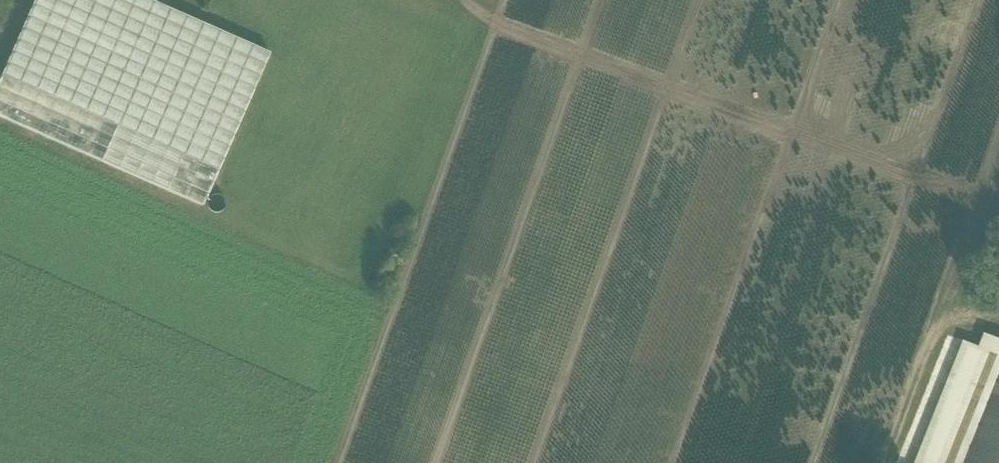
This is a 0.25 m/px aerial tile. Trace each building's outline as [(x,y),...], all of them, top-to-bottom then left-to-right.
[(270,53),(149,0),(36,0),(0,81),(0,117),(202,206),(270,53)] [(984,334),(978,348),(963,342),(915,462),(998,462),(998,340),(984,334)]
